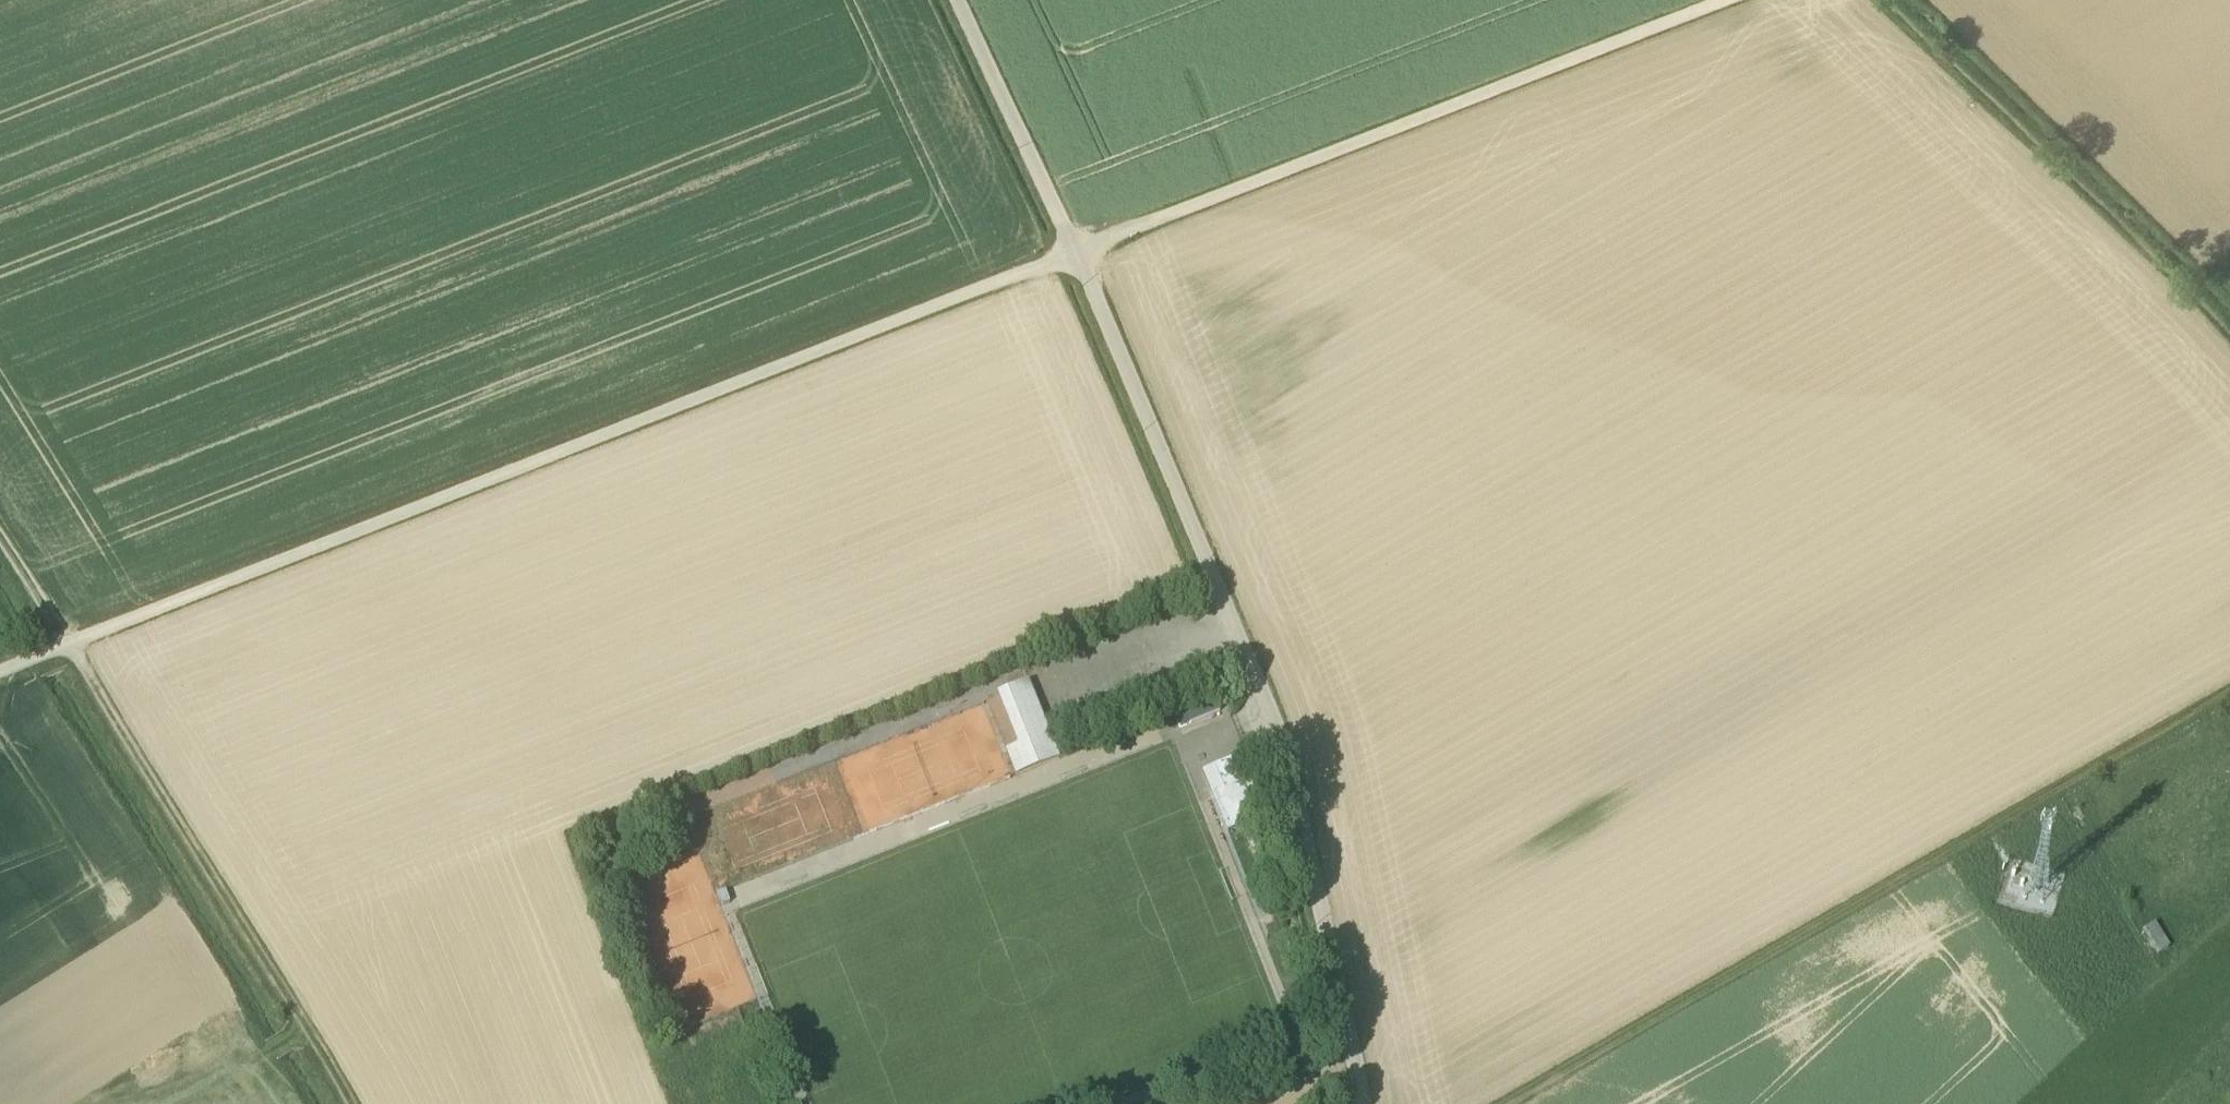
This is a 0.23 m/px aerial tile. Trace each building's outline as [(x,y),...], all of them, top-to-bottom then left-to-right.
[(1058,758),(1028,684),(999,695),(1006,712),(1014,709),(1028,744),(1007,753),(1016,775),(1058,758)] [(1219,699),(1175,716),(1180,729),(1224,711),(1219,699)] [(1243,756),(1214,768),(1222,786),(1250,775),(1243,756)]
